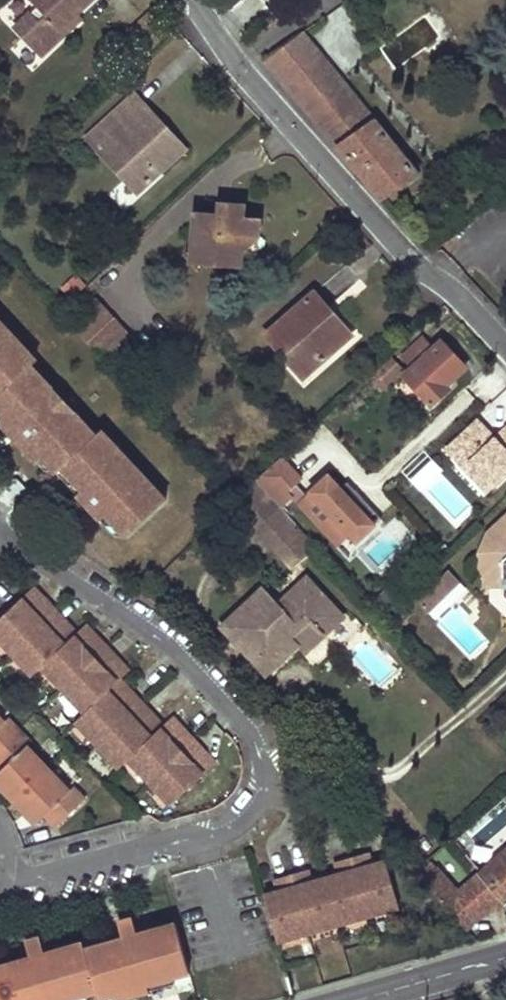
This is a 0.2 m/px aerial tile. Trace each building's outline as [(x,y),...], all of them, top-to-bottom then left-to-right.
[(36,7),(14,28),(40,55),(79,19),(74,13),(88,0),(29,0),(36,7)] [(410,30),(380,49),(393,69),(422,49),(410,30)] [(302,33),(264,63),(382,200),(384,199),(388,204),(398,196),(395,192),(418,176),(302,33)] [(157,119),(134,95),(86,139),(125,181),(128,177),(141,191),(156,176),(151,171),(174,150),(156,129),(161,124),(157,119)] [(161,124),(156,129),(174,150),(179,145),(161,124)] [(141,191),(128,177),(125,181),(137,194),(141,191)] [(193,214),(191,250),(206,251),(205,267),(241,269),(242,255),(243,237),(258,239),(260,219),(245,218),(246,207),(220,205),(219,216),(193,214)] [(257,256),(258,239),(243,237),(242,255),(257,256)] [(328,309),(314,293),(265,336),(290,365),(294,361),(306,375),(346,341),(323,314),(328,309)] [(69,324),(104,363),(132,337),(96,299),(69,324)] [(323,314),(346,341),(351,336),(328,309),(323,314)] [(127,538),(166,501),(101,432),(96,437),(30,366),(36,361),(0,323),(0,412),(57,473),(62,468),(126,536),(127,538)] [(465,368),(442,343),(433,351),(422,339),(402,358),(409,365),(406,369),(410,373),(405,378),(432,406),(448,390),(445,387),(465,368)] [(392,360),(377,374),(387,385),(402,370),(392,360)] [(294,361),(290,365),(302,379),(306,375),(294,361)] [(57,473),(0,412),(0,423),(45,471),(57,473)] [(447,450),(459,463),(466,457),(495,487),(505,477),(505,428),(495,439),(485,434),(475,423),(447,450)] [(466,457),(459,463),(488,493),(495,487),(466,457)] [(255,481),(255,482),(273,500),(279,508),(280,509),(291,499),(292,498),(287,493),(295,485),(301,480),(280,458),(255,481)] [(469,502),(426,464),(410,482),(454,520),(469,502)] [(126,536),(62,468),(57,473),(115,536),(126,536)] [(305,496),(297,504),(337,547),(350,535),(374,512),(354,490),(347,497),(327,475),(305,496)] [(232,503),(250,521),(273,500),(255,482),(255,481),(233,502),(232,503)] [(346,482),(340,489),(347,497),(354,490),(346,482)] [(295,485),(287,493),(292,498),(291,499),(296,505),(297,504),(305,496),(295,485)] [(250,521),(257,529),(279,508),(273,500),(250,521)] [(257,529),(277,550),(299,529),(280,509),(279,508),(257,529)] [(368,518),(350,535),(356,542),(374,525),(368,518)] [(489,534),(494,538),(481,550),(482,590),(489,589),(503,589),(503,596),(505,599),(505,518),(489,534)] [(299,529),(277,550),(290,565),(313,544),(299,529)] [(416,602),(428,614),(460,583),(448,570),(416,602)] [(266,675),(297,646),(290,638),(310,620),(325,636),(343,618),(307,580),(289,596),(291,599),(280,610),(263,591),(222,628),(266,675)] [(40,604),(44,601),(33,588),(29,592),(40,604)] [(489,589),(489,601),(505,617),(505,599),(503,596),(503,589),(489,589)] [(0,619),(0,641),(33,676),(42,668),(84,713),(75,722),(119,769),(128,760),(171,806),(211,768),(201,757),(204,753),(182,729),(178,733),(168,722),(162,727),(159,730),(149,720),(152,716),(143,706),(130,692),(127,696),(116,684),(119,681),(125,676),(114,664),(118,661),(95,637),(92,641),(81,630),(76,635),(72,638),(62,627),(66,623),(44,601),(40,604),(29,592),(0,619)] [(297,646),(304,654),(325,636),(310,620),(290,638),(297,646)] [(62,627),(72,638),(76,635),(66,623),(62,627)] [(92,641),(95,637),(85,626),(81,630),(92,641)] [(114,664),(125,676),(128,673),(118,661),(114,664)] [(116,684),(127,696),(130,692),(119,681),(116,684)] [(149,720),(159,730),(162,727),(152,716),(149,720)] [(168,722),(178,733),(182,729),(171,718),(168,722)] [(1,771),(0,772),(0,788),(36,825),(45,817),(56,828),(85,801),(72,788),(69,792),(27,747),(31,744),(7,719),(3,723),(0,719),(0,769),(1,771)] [(201,757),(211,768),(215,764),(204,753),(201,757)] [(471,883),(490,904),(500,895),(505,902),(505,853),(481,874),(471,883)] [(264,897),(277,942),(399,908),(386,862),(371,867),(367,854),(336,863),(339,875),(310,884),(307,871),(275,880),(279,892),(264,897)] [(463,928),(476,916),(457,895),(446,883),(436,871),(424,883),(449,912),(455,919),(463,928)] [(471,883),(457,895),(476,916),(490,904),(471,883)] [(123,939),(124,945),(139,941),(137,935),(132,919),(118,923),(123,939)] [(96,992),(98,998),(110,995),(175,977),(189,973),(175,924),(137,935),(139,941),(124,945),(123,939),(84,950),(83,943),(44,954),(46,960),(32,965),(30,958),(0,967),(0,999),(70,999),(96,992)] [(30,958),(32,965),(46,960),(44,954),(40,938),(26,942),(30,958)] [(175,977),(110,995),(118,999),(121,999),(177,984),(175,977)]
